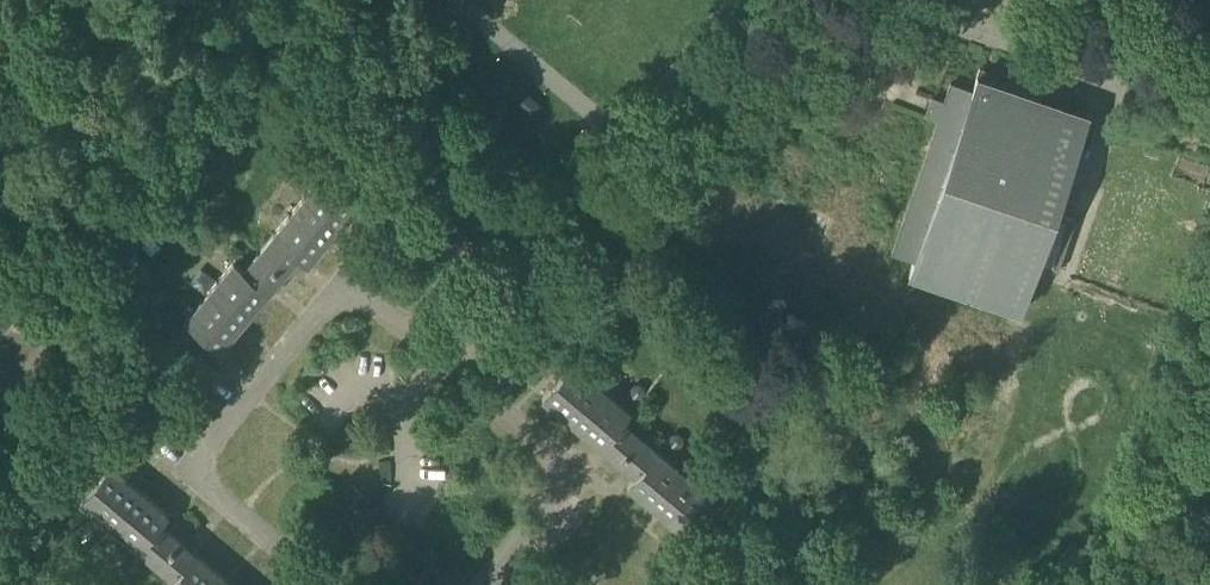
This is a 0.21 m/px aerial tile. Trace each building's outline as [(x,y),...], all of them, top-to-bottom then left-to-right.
[(1088,117),(990,84),(994,72),(981,68),(978,79),(974,92),(951,84),(945,103),(933,99),(926,118),(938,122),(893,254),(915,261),(911,275),(1022,313),(1038,264),(1057,271),(1075,218),(1056,212),(1088,117)] [(258,253),(285,276),(300,258),(309,265),(358,208),(346,199),(358,185),(322,157),(311,171),(321,179),(258,253)] [(626,236),(634,227),(624,219),(617,229),(626,236)] [(221,350),(285,276),(258,253),(244,269),(235,262),(186,320),(221,350)] [(182,364),(197,345),(178,330),(163,348),(182,364)] [(618,463),(641,436),(623,420),(630,412),(574,364),(543,400),(618,463)] [(686,535),(716,499),(641,436),(618,463),(637,479),(630,488),(686,535)] [(162,571),(185,544),(162,525),(170,516),(112,467),(81,504),(162,571)] [(185,544),(162,571),(174,581),(170,584),(234,584),(185,544)]
